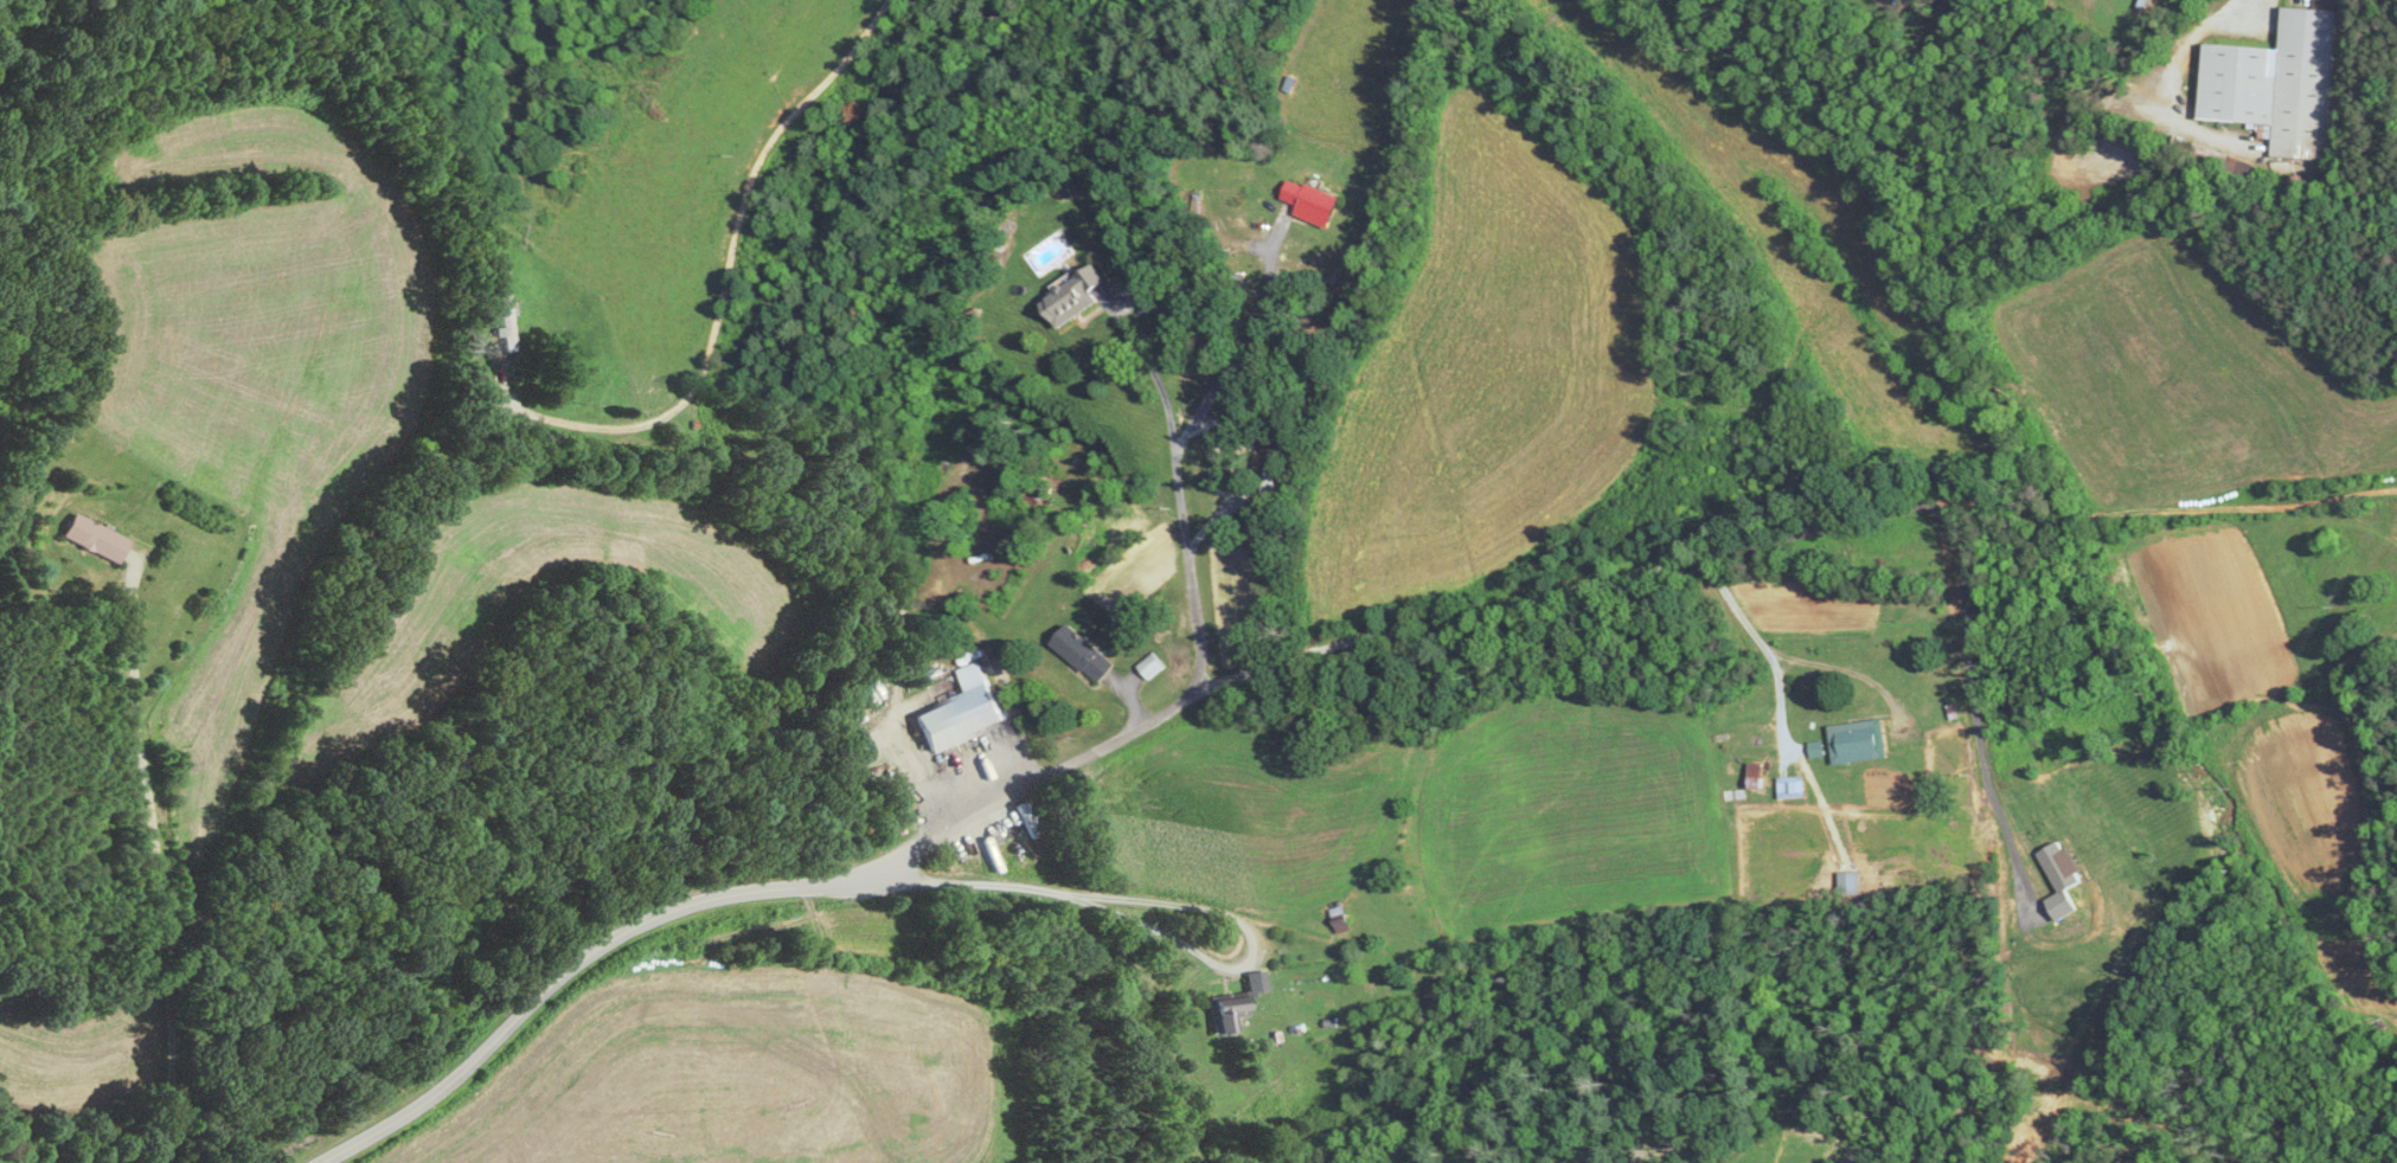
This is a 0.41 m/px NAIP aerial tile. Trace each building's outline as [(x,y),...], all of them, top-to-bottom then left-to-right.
[(2283,49),(2209,45),(2205,121),(2276,125),(2275,157),(2330,160),(2338,11),(2285,8),(2283,49)] [(1295,215),(1332,230),(1344,199),(1293,179),(1285,201),(1299,207),(1295,215)] [(1115,295),(1098,267),(1043,300),(1060,329),(1115,295)] [(500,294),(504,353),(517,352),(512,293),(500,294)] [(1273,497),(1282,460),(1269,457),(1261,494),(1273,497)] [(1025,503),(1041,509),(1050,483),(1035,477),(1025,503)] [(131,537),(75,512),(63,536),(120,562),(131,537)] [(1052,645),(1103,683),(1119,662),(1068,624),(1052,645)] [(1165,666),(1153,653),(1138,666),(1150,679),(1165,666)] [(932,751),(1009,721),(985,660),(961,669),(971,693),(917,714),(932,751)] [(1890,760),(1887,721),(1831,726),(1834,765),(1890,760)] [(1811,743),(1811,757),(1825,757),(1825,743),(1811,743)] [(1753,788),(1766,787),(1763,761),(1750,763),(1753,788)] [(1779,798),(1806,798),(1806,778),(1779,778),(1779,798)] [(1239,1015),(1252,1015),(1252,997),(1218,997),(1218,1033),(1239,1033),(1239,1015)]
